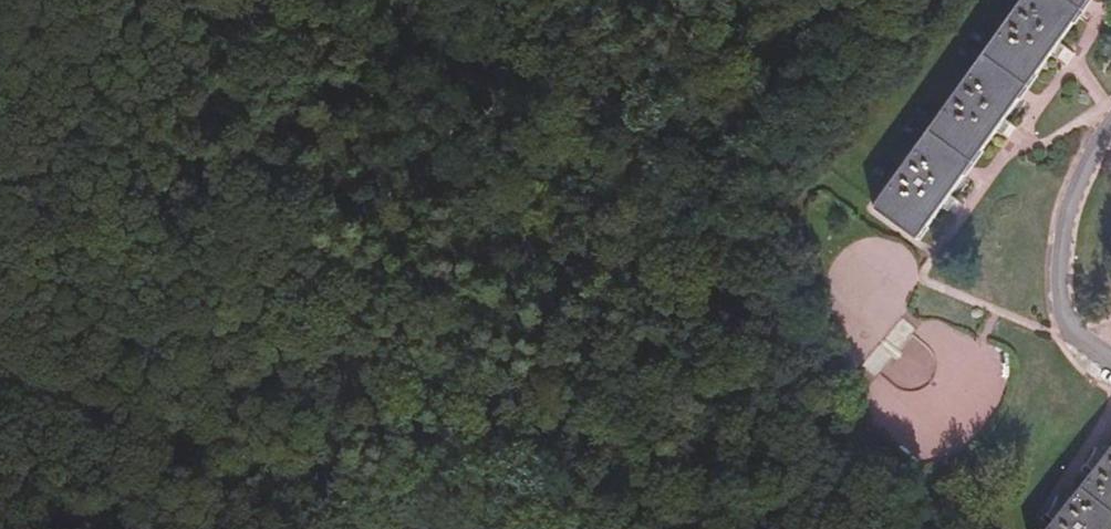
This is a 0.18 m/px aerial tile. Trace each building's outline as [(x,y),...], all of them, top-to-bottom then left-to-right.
[(914,239),(1087,0),(1017,0),(870,208),(914,239)] [(1107,454),(1097,447),(1083,464),(1093,472),(1068,503),(1059,497),(1046,514),(1054,522),(1049,528),(1110,528),(1110,449),(1107,454)]
